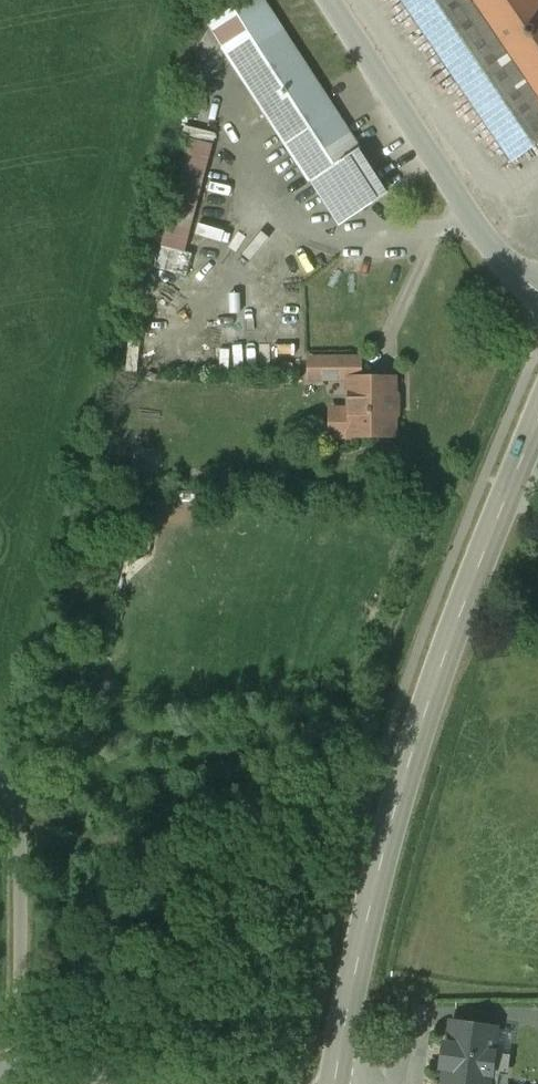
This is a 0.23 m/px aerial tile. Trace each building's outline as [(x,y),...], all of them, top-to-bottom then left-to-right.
[(225,48),(311,181),(358,150),(261,0),(249,0),(210,25),(225,48)] [(514,159),(537,143),(537,0),(408,0),(514,159)] [(215,146),(191,140),(162,247),(186,253),(215,146)] [(358,150),(311,181),(338,224),(386,194),(358,150)] [(370,356),(308,356),(308,385),(352,385),(353,412),(335,412),(335,442),(407,442),(406,370),(370,370),(370,356)] [(489,1041),(484,1075),(493,1076),(491,1083),(537,1083),(537,1079),(532,1078),(537,1047),(489,1041)]
